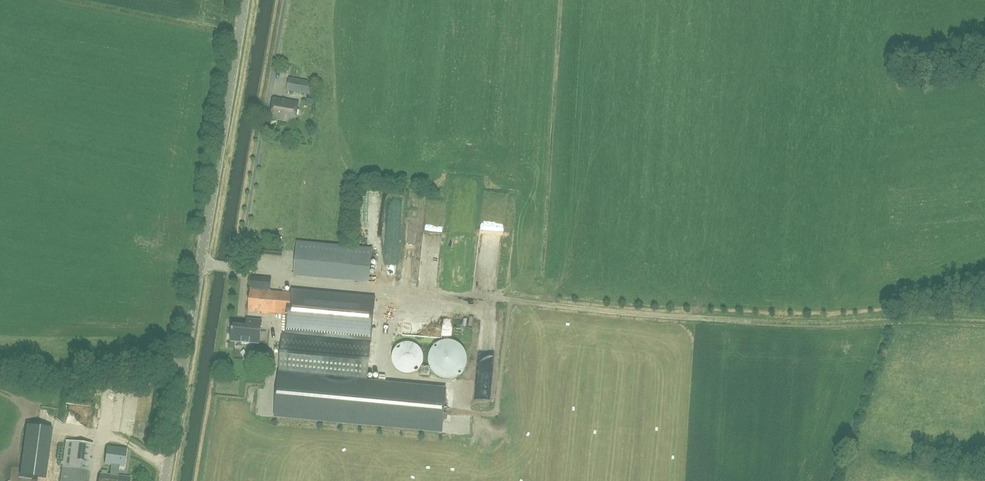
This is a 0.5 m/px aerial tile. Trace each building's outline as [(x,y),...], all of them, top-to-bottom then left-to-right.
[(289,79),(287,90),(311,95),(313,83),(289,79)] [(298,103),(273,98),(270,118),(295,123),(298,103)] [(427,208),(417,206),(411,235),(420,238),(427,208)] [(372,249),(353,247),(350,273),(370,274),(372,249)] [(445,387),(367,380),(375,298),(292,290),(292,294),(270,291),(271,279),(251,277),(248,311),(283,314),(281,334),(282,334),(274,416),(442,432),(445,387)] [(433,305),(430,324),(437,325),(440,306),(433,305)] [(261,322),(247,320),(246,328),(232,326),(231,341),(241,342),(241,344),(250,345),(250,343),(259,344),(261,322)] [(448,340),(443,341),(438,343),(434,346),(431,350),(429,355),(429,360),(429,365),(432,370),(435,374),(440,377),(445,379),(450,379),(456,378),(460,375),(464,371),(466,366),(468,361),(467,356),(465,350),(462,346),(458,343),(453,341),(448,340)] [(414,373),(418,370),(421,366),(423,362),(423,357),(423,353),(420,349),(417,345),(413,343),(408,342),(404,343),(399,344),(396,347),(393,351),(392,356),(392,361),(393,366),(396,369),(400,372),(405,374),(410,374),(414,373)] [(52,428),(26,425),(19,476),(46,480),(52,428)] [(93,444),(66,441),(60,480),(88,480),(93,444)] [(130,477),(122,476),(124,466),(123,466),(125,449),(111,447),(107,447),(105,464),(117,465),(116,475),(100,473),(99,480),(129,480),(130,477)]
